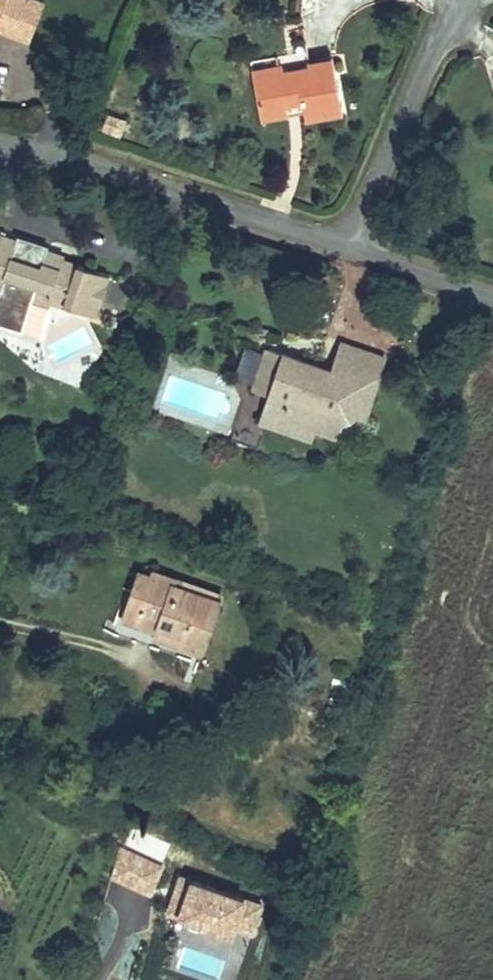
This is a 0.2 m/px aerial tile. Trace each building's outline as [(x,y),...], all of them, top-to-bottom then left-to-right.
[(23,43),(39,3),(32,0),(0,0),(0,34),(23,43)] [(237,73),(244,105),(264,99),(260,85),(279,79),(277,65),(237,73)] [(244,105),(249,129),(296,119),(300,137),(345,128),(331,69),(260,85),(264,99),(244,105)] [(64,254),(64,250),(48,242),(40,240),(29,235),(16,231),(14,235),(0,229),(0,320),(23,328),(41,333),(51,301),(95,314),(110,271),(64,254)] [(309,376),(263,360),(255,381),(276,389),(269,408),(266,418),(315,435),(335,442),(343,420),(362,427),(384,366),(340,351),(327,388),(307,381),(309,376)] [(276,389),(255,381),(248,401),(269,408),(276,389)] [(315,435),(266,418),(261,429),(311,447),(315,435)] [(232,614),(164,586),(161,594),(145,587),(138,603),(157,611),(146,637),(161,644),(163,638),(193,651),(188,664),(208,672),(232,614)] [(157,611),(138,603),(127,630),(146,637),(157,611)] [(158,651),(188,664),(193,651),(163,638),(161,644),(158,651)] [(165,865),(119,845),(106,873),(151,894),(165,865)] [(246,893),(178,871),(162,909),(232,933),(246,893)]
